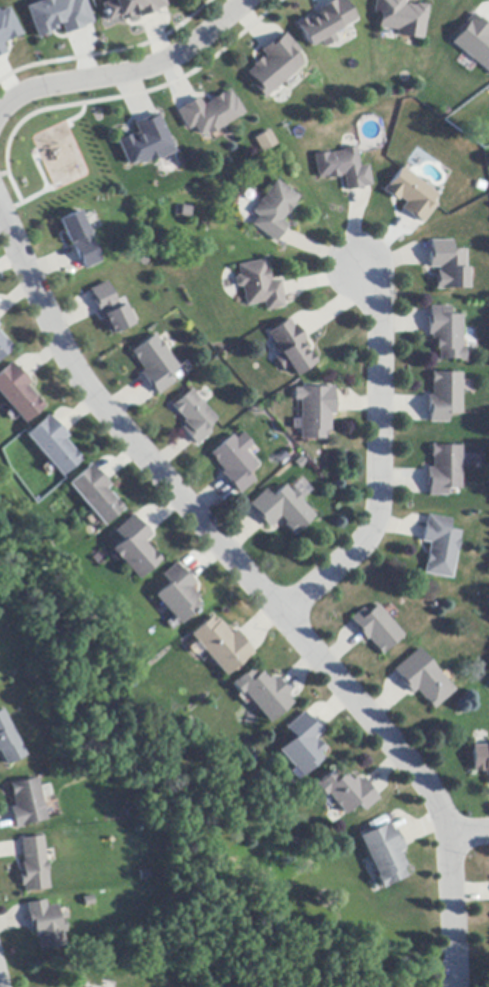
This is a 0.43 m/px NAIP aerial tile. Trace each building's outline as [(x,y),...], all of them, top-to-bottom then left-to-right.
[(22,2),(29,0),(86,0),(93,23),(59,33),(58,28),(33,36),(22,2)] [(101,4),(113,0),(164,0),(166,7),(165,7),(157,10),(158,12),(140,18),(139,18),(136,10),(129,12),(131,18),(121,21),(119,16),(107,21),(101,4)] [(321,8),(335,0),(336,2),(339,0),(344,0),(356,21),(348,25),(333,34),(336,40),(324,47),(320,41),(310,47),(297,24),(307,18),(308,19),(321,12),(319,9),(321,8)] [(373,12),(375,0),(404,0),(403,6),(406,6),(406,5),(416,6),(416,5),(427,6),(422,40),(395,36),(396,31),(379,28),(378,28),(380,13),(373,12)] [(17,35),(0,44),(0,7),(2,6),(17,35)] [(470,10),(488,24),(488,70),(488,71),(447,41),(470,10)] [(296,71),(283,82),(268,95),(264,99),(254,87),(256,85),(247,73),(254,67),(252,65),(260,58),(262,61),(266,57),(261,50),(262,49),(275,38),(277,40),(284,35),(285,34),(300,51),(295,56),(302,64),(295,70),(296,71)] [(187,131),(176,112),(177,111),(183,108),(183,106),(196,98),(198,97),(203,106),(211,101),(211,100),(220,94),(221,96),(229,91),(234,99),(235,98),(243,113),(217,129),(217,130),(209,135),(207,132),(199,136),(193,127),(187,131)] [(132,123),(156,112),(173,150),(146,162),(142,154),(125,162),(115,139),(136,130),(132,123)] [(269,131),(276,145),(261,152),(254,139),(269,131)] [(356,151),(356,153),(359,168),(368,166),(371,186),(369,186),(363,187),(363,189),(347,192),(346,192),(343,175),(340,175),(341,177),(328,180),(327,177),(318,178),(314,156),(328,153),(328,154),(340,152),(343,152),(343,150),(354,148),(355,148),(356,151)] [(408,172),(417,179),(437,194),(432,201),(436,205),(422,223),(421,223),(416,219),(415,220),(403,211),(400,209),(405,202),(400,198),(397,201),(384,191),(402,168),(408,172)] [(285,229),(277,240),(278,240),(276,243),(273,241),(254,227),(252,225),(258,217),(253,213),(264,197),(276,181),(299,197),(294,204),(295,205),(293,208),(293,207),(289,212),(290,212),(289,214),(287,213),(282,221),(289,226),(287,229),(286,228),(285,229)] [(82,217),(86,227),(89,233),(92,238),(91,238),(102,262),(84,270),(84,268),(73,245),(73,244),(77,242),(76,241),(69,244),(58,220),(79,211),(82,217)] [(430,265),(430,243),(430,241),(452,241),(452,250),(465,250),(466,289),(445,289),(442,289),(435,289),(435,277),(437,277),(437,272),(439,272),(439,267),(430,268),(430,265)] [(280,284),(283,298),(282,299),(283,305),(284,307),(265,311),(263,303),(246,306),(242,287),(239,288),(236,286),(235,279),(236,277),(239,276),(237,266),(264,260),(266,269),(267,269),(270,282),(269,282),(269,283),(279,280),(280,284)] [(125,304),(128,312),(133,323),(134,324),(111,335),(101,313),(91,292),(90,290),(107,282),(119,307),(125,304)] [(461,316),(461,336),(461,348),(465,348),(465,349),(464,361),(459,361),(459,360),(438,360),(438,350),(435,350),(435,339),(431,339),(431,335),(427,335),(427,333),(427,324),(429,324),(429,310),(429,308),(449,308),(449,316),(461,316)] [(289,320),(293,325),(295,324),(304,339),(305,340),(302,342),(310,354),(311,353),(317,362),(295,377),(288,367),(282,370),(276,361),(274,358),(280,354),(280,353),(270,338),(267,334),(288,319),(289,320)] [(13,348),(0,360),(0,334),(13,348)] [(158,339),(159,341),(160,340),(167,349),(166,350),(167,352),(179,368),(177,369),(168,376),(173,383),(157,395),(156,395),(142,375),(141,373),(144,371),(131,353),(155,335),(158,339)] [(24,424),(0,396),(0,372),(10,363),(12,365),(16,369),(17,368),(27,380),(30,383),(26,386),(44,407),(24,424)] [(461,373),(461,414),(447,414),(447,422),(428,422),(428,421),(428,397),(428,395),(432,395),(432,373),(461,373)] [(334,391),(334,397),(335,397),(335,412),(335,414),(330,414),(330,431),(327,431),(327,439),(300,439),(300,429),(292,429),(292,420),(300,420),(300,400),(294,400),(294,389),(301,389),(301,388),(327,388),(327,387),(334,387),(334,391)] [(193,442),(185,432),(182,429),(186,425),(183,422),(185,420),(179,413),(178,414),(172,407),(174,406),(174,405),(191,390),(217,420),(207,429),(210,433),(196,445),(193,442)] [(49,418),(53,422),(54,421),(64,433),(67,436),(63,439),(73,451),(73,452),(80,460),(61,476),(25,435),(47,416),(49,418)] [(252,445),(249,448),(246,451),(258,466),(247,475),(254,482),(239,494),(238,493),(223,475),(221,473),(223,472),(209,455),(232,435),(236,439),(242,434),(252,445)] [(460,446),(460,489),(447,489),(446,496),(428,496),(428,495),(428,470),(428,468),(433,468),(433,457),(430,457),(431,445),(434,445),(434,446),(460,446)] [(91,467),(95,471),(96,471),(106,482),(109,485),(105,489),(122,508),(103,525),(67,485),(89,465),(91,467)] [(293,491),(294,490),(300,497),(303,500),(301,502),(315,516),(297,533),(298,533),(294,536),(284,526),(286,523),(280,517),(268,528),(265,525),(254,513),(255,511),(251,506),(249,504),(265,489),(272,497),(284,486),(291,493),(293,491)] [(451,579),(423,574),(429,543),(421,542),(422,540),(425,524),(427,517),(427,515),(450,520),(449,530),(459,532),(458,540),(459,540),(456,552),(451,579)] [(132,518),(137,523),(139,521),(149,533),(151,535),(143,542),(152,552),(153,552),(159,559),(137,579),(119,559),(118,560),(110,551),(121,540),(113,531),(131,516),(132,518)] [(176,566),(180,570),(181,569),(192,581),(194,583),(189,588),(198,597),(194,601),(200,607),(180,625),(167,611),(160,603),(154,597),(168,584),(160,576),(174,563),(176,566)] [(364,639),(355,627),(356,627),(352,621),(350,619),(363,609),(367,614),(378,605),(403,636),(383,652),(384,653),(381,655),(368,639),(366,641),(364,639)] [(236,633),(248,647),(247,647),(251,653),(252,654),(247,658),(247,657),(224,677),(189,635),(211,617),(216,623),(218,621),(230,635),(234,631),(236,633)] [(410,693),(399,680),(400,679),(395,673),(393,671),(418,649),(455,690),(433,709),(417,690),(412,695),(410,693)] [(277,680),(288,693),(285,696),(290,702),(291,703),(268,723),(242,693),(240,695),(231,685),(250,669),(256,676),(260,672),(266,679),(269,676),(272,680),(275,677),(277,680)] [(7,766),(0,753),(0,711),(2,710),(26,756),(7,766)] [(304,714),(308,719),(310,717),(321,729),(322,731),(313,739),(315,741),(316,740),(324,749),(318,754),(322,758),(301,777),(292,767),(278,751),(278,750),(292,737),(284,728),(303,712),(304,714)] [(486,746),(488,746),(488,776),(484,776),(484,772),(472,772),(473,746),(486,746)] [(364,781),(373,791),(371,792),(375,797),(377,799),(363,811),(357,804),(347,813),(345,814),(338,807),(333,800),(327,794),(324,796),(316,786),(334,770),(339,777),(343,774),(350,781),(354,778),(357,782),(361,778),(364,781)] [(43,803),(47,819),(48,821),(24,827),(24,828),(16,830),(15,825),(12,812),(11,808),(15,807),(12,796),(13,796),(11,786),(10,786),(10,785),(12,784),(12,785),(38,778),(40,786),(48,784),(51,796),(42,798),(43,803)] [(403,847),(404,849),(398,852),(405,866),(401,868),(405,876),(385,886),(385,887),(381,889),(376,878),(376,877),(378,876),(369,859),(359,837),(360,836),(383,825),(383,824),(387,822),(392,832),(395,830),(403,847)] [(23,856),(21,841),(21,840),(43,837),(46,861),(47,861),(48,875),(50,889),(25,892),(24,886),(21,886),(21,883),(22,883),(21,876),(20,876),(19,873),(23,872),(23,867),(22,867),(21,864),(23,864),(23,858),(23,856)] [(66,947),(41,952),(38,938),(35,939),(34,935),(35,935),(34,930),(31,931),(30,928),(31,928),(31,927),(28,913),(27,911),(28,911),(27,905),(46,901),(47,907),(57,905),(60,919),(65,918),(67,933),(64,934),(66,947)]
